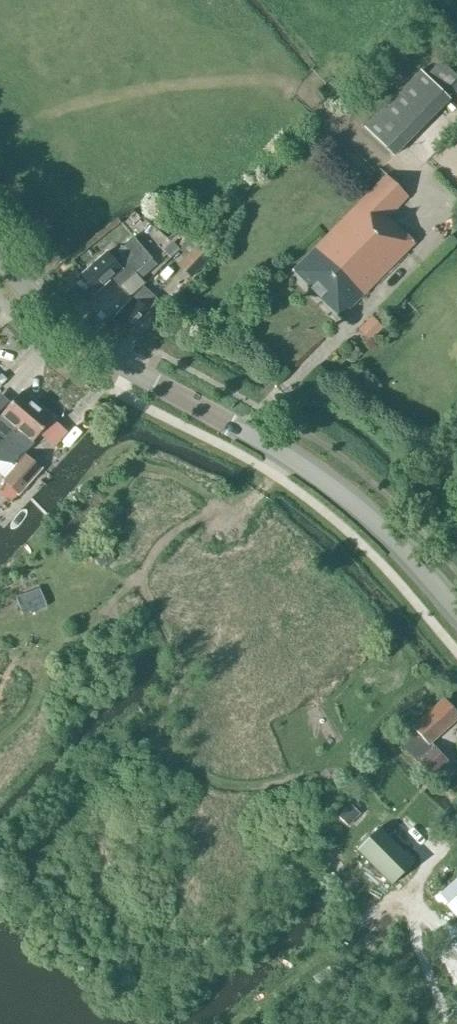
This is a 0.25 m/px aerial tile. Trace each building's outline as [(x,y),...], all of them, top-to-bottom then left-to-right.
[(451,98),(456,92),(456,77),(456,76),(456,75),(456,64),(449,56),(443,62),(441,60),(427,73),(451,98)] [(421,71),(381,111),(364,128),(393,156),(450,99),(421,71)] [(341,318),(415,243),(388,216),(408,196),(387,175),(293,270),(341,318)] [(136,272),(152,259),(133,237),(111,257),(107,252),(79,277),(94,294),(122,269),(121,269),(128,263),(136,272)] [(191,278),(207,261),(212,256),(198,244),(178,266),(191,278)] [(152,259),(136,272),(141,278),(157,265),(152,259)] [(128,332),(149,311),(158,301),(144,287),(114,318),(128,332)] [(370,341),(384,329),(374,317),(360,329),(370,341)] [(38,404),(23,391),(0,417),(0,448),(38,404)] [(0,448),(0,460),(10,461),(12,463),(22,451),(24,452),(54,418),(38,404),(0,448)] [(25,454),(3,479),(17,492),(40,468),(25,454)] [(445,700),(399,741),(432,776),(447,762),(433,747),(435,746),(431,741),(456,718),(456,714),(445,700)] [(347,808),(339,817),(348,826),(357,817),(347,808)] [(416,862),(381,826),(358,848),(393,884),(416,862)] [(446,907),(456,917),(456,916),(456,897),(446,907)]
